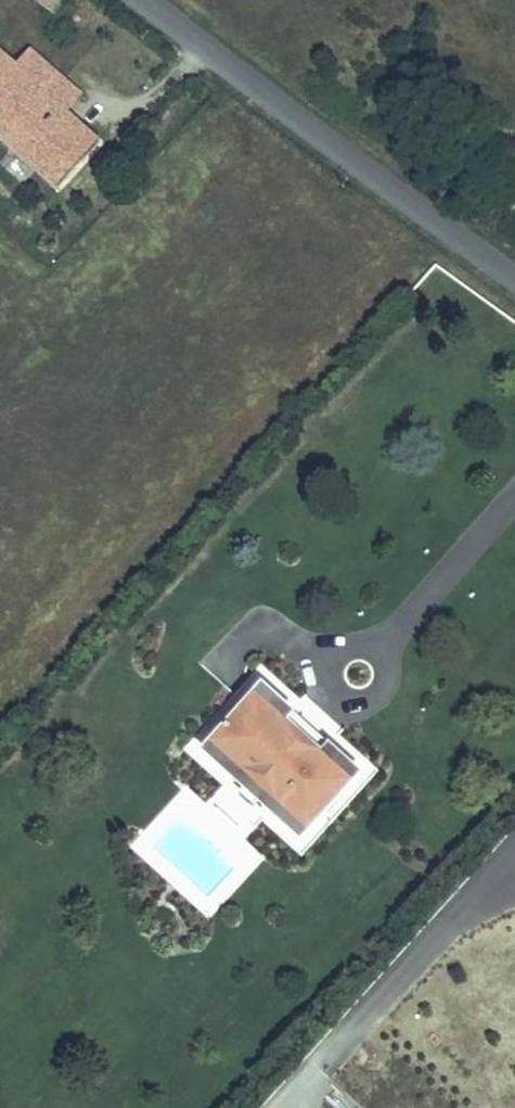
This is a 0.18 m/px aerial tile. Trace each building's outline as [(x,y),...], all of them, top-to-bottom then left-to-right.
[(37,12),(46,0),(23,0),(37,12)] [(39,87),(54,70),(2,24),(0,26),(0,51),(8,58),(39,87)] [(8,58),(0,51),(0,67),(8,58)] [(8,58),(0,67),(0,143),(56,194),(102,144),(39,87),(8,58)] [(256,682),(198,746),(294,833),(351,768),(322,742),(316,750),(279,717),(286,709),(256,682)]
